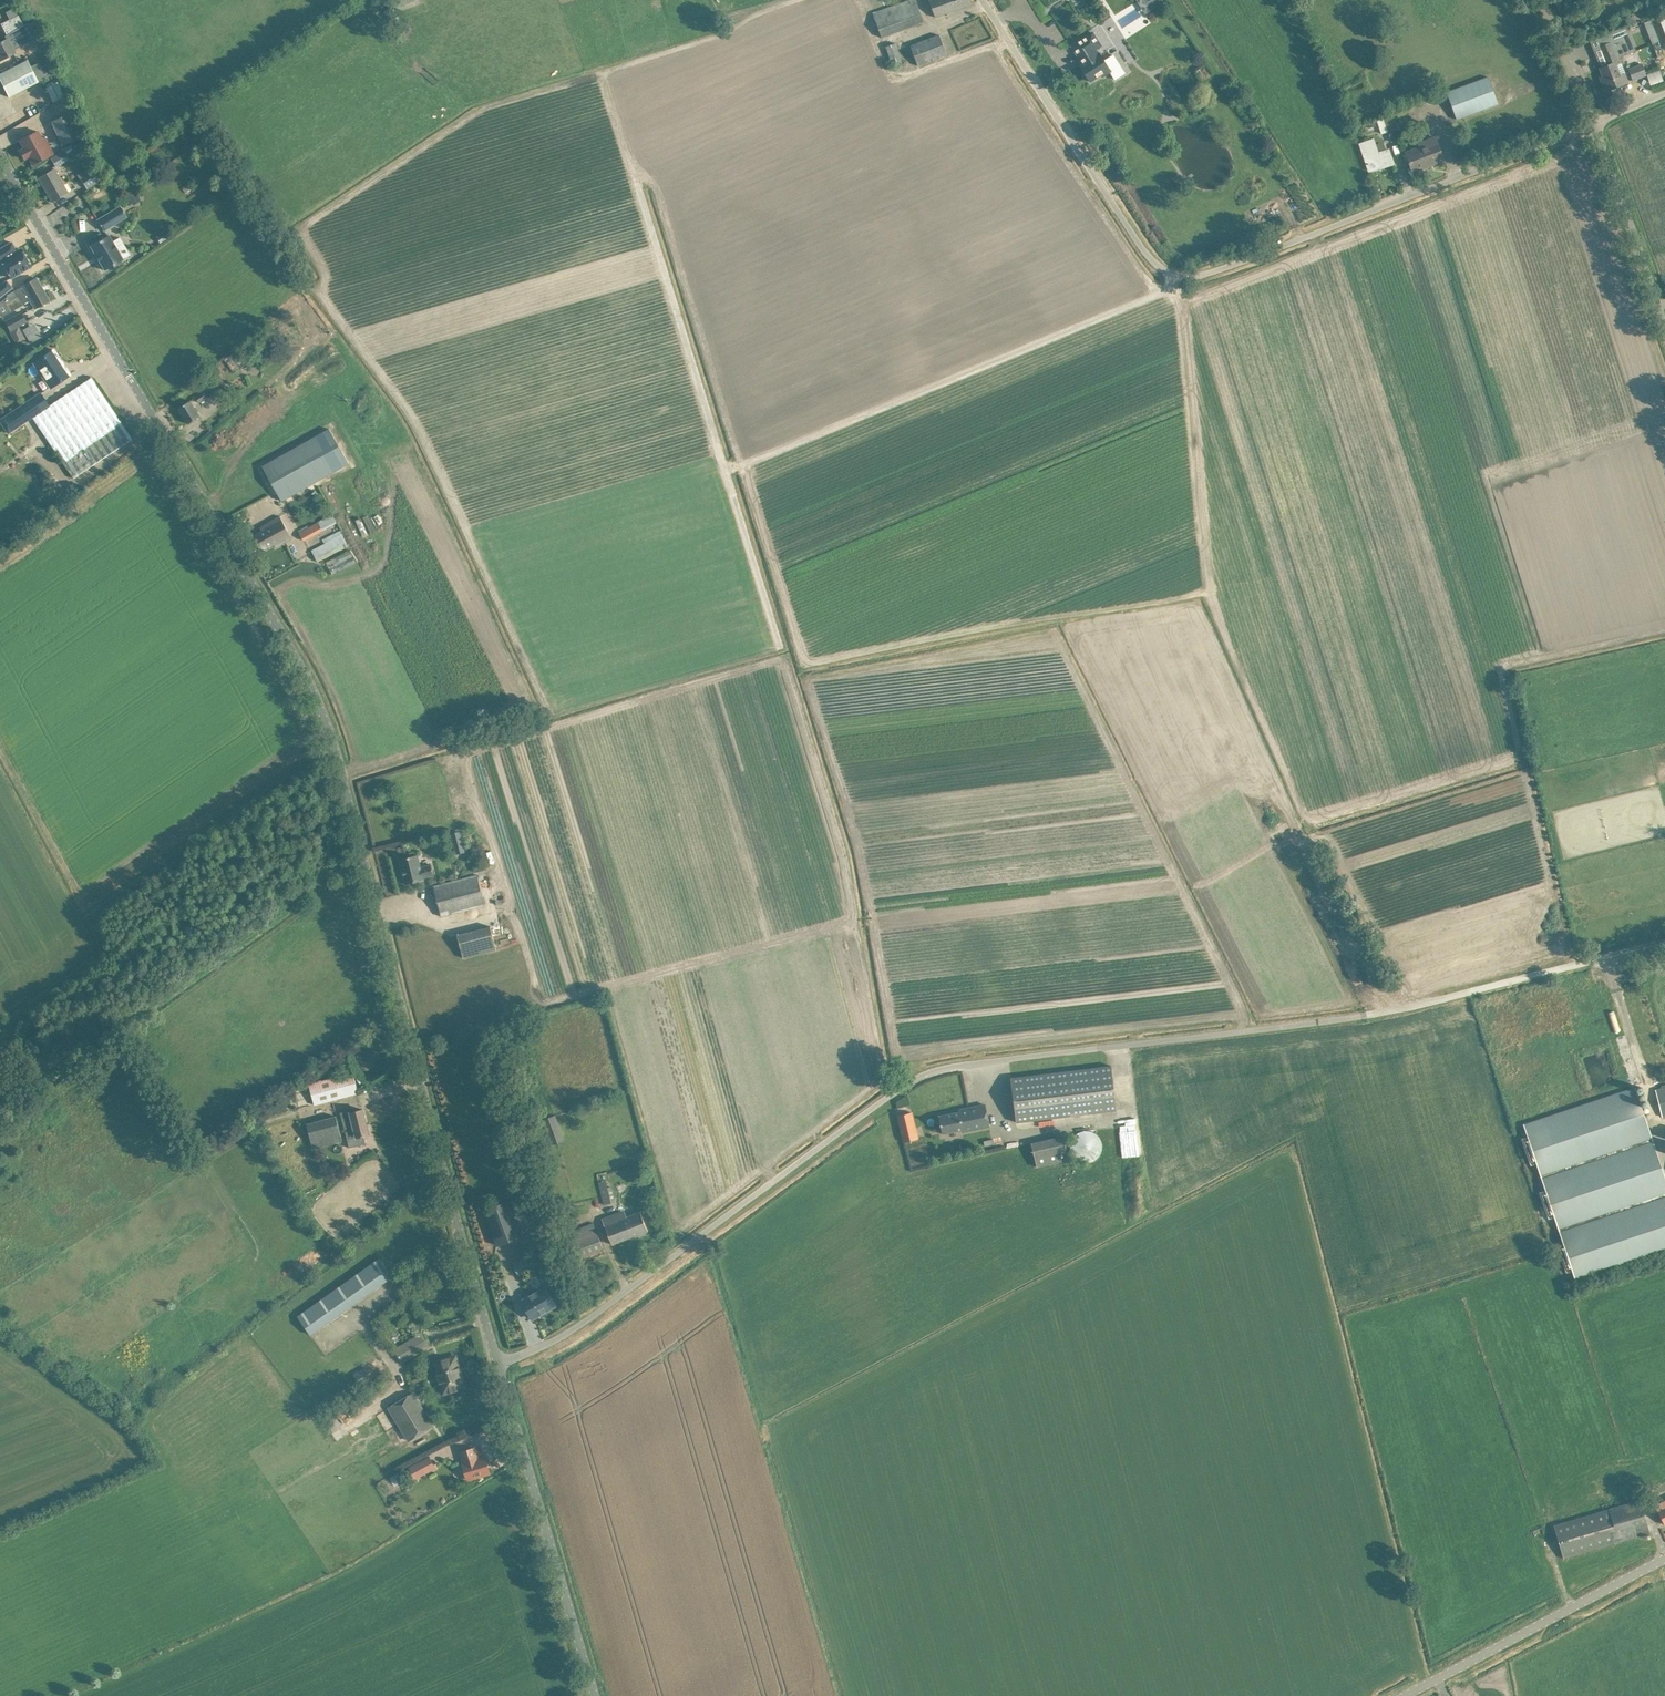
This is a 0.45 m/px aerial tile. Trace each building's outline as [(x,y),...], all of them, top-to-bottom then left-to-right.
[(882,37),(922,22),(914,0),(905,0),(872,12),(882,37)] [(936,18),(972,4),(970,0),(929,0),(936,18)] [(1072,6),(1067,0),(1064,0),(1059,5),(1065,12),(1072,6)] [(19,15),(1,23),(7,34),(13,30),(24,25),(19,15)] [(1110,44),(1118,41),(1109,19),(1101,23),(1110,44)] [(27,24),(25,25),(29,35),(31,40),(40,36),(34,21),(27,24)] [(0,42),(0,60),(10,55),(14,53),(13,50),(10,46),(29,35),(25,25),(27,24),(26,23),(24,25),(13,30),(13,31),(5,36),(6,39),(2,41),(0,42)] [(1654,28),(1647,31),(1652,44),(1659,41),(1654,28)] [(1093,30),(1071,45),(1079,59),(1081,58),(1085,63),(1084,64),(1080,66),(1082,70),(1082,73),(1084,78),(1088,78),(1090,82),(1101,75),(1102,77),(1112,71),(1118,79),(1126,73),(1113,55),(1105,60),(1099,51),(1098,51),(1097,49),(1102,46),(1093,30)] [(1593,47),(1604,42),(1600,34),(1589,39),(1593,47)] [(939,35),(929,39),(911,46),(918,66),(947,55),(939,35)] [(1600,47),(1593,50),(1600,68),(1607,65),(1621,60),(1620,57),(1628,54),(1634,51),(1636,50),(1630,35),(1628,36),(1622,39),(1611,43),(1611,42),(1610,43),(1600,47)] [(892,63),(902,59),(895,42),(885,46),(892,63)] [(0,74),(0,80),(8,97),(18,91),(38,82),(33,72),(30,66),(27,60),(7,70),(0,74)] [(1600,68),(1608,90),(1628,82),(1624,73),(1620,75),(1616,65),(1622,63),(1621,60),(1607,65),(1600,68)] [(38,62),(30,66),(33,72),(38,82),(43,79),(57,72),(53,65),(42,70),(38,62)] [(1646,75),(1642,64),(1642,63),(1628,69),(1632,80),(1646,75)] [(1664,78),(1664,63),(1653,68),(1658,81),(1664,78)] [(1498,104),(1488,77),(1447,92),(1457,119),(1498,104)] [(14,124),(38,112),(33,101),(9,112),(14,124)] [(51,120),(62,144),(79,135),(69,112),(51,120)] [(1390,114),(1377,119),(1382,133),(1388,131),(1392,141),(1399,139),(1390,114)] [(20,141),(23,148),(20,150),(24,159),(28,157),(32,164),(53,153),(44,137),(42,139),(38,131),(29,136),(20,141)] [(1420,147),(1406,152),(1413,171),(1444,160),(1436,137),(1418,144),(1420,147)] [(1360,144),(1366,160),(1369,171),(1382,167),(1394,163),(1389,149),(1378,153),(1373,139),(1360,144)] [(55,166),(69,159),(64,150),(51,158),(55,166)] [(38,178),(52,202),(68,192),(54,169),(38,178)] [(100,179),(93,171),(81,180),(87,188),(100,179)] [(135,191),(127,195),(133,205),(140,201),(135,191)] [(103,230),(104,230),(126,217),(120,206),(97,220),(103,230)] [(162,231),(155,234),(159,241),(165,238),(162,231)] [(108,235),(90,246),(104,270),(114,264),(115,266),(122,262),(121,260),(123,259),(118,251),(125,246),(120,237),(112,241),(108,235)] [(31,266),(26,258),(24,259),(22,255),(24,254),(20,248),(16,250),(11,242),(0,249),(0,261),(1,261),(10,278),(31,266)] [(0,301),(0,317),(30,300),(34,308),(39,306),(49,300),(48,300),(46,301),(40,289),(42,288),(36,278),(26,283),(14,290),(6,294),(7,296),(0,301)] [(0,286),(0,297),(11,288),(6,281),(0,286)] [(26,339),(19,326),(26,322),(20,313),(5,321),(10,331),(17,344),(26,339)] [(45,356),(33,363),(50,387),(70,374),(64,365),(62,366),(58,359),(59,358),(54,349),(45,356)] [(226,385),(220,376),(200,388),(203,392),(195,396),(198,401),(226,385)] [(91,377),(80,384),(32,417),(73,478),(132,438),(91,377)] [(7,432),(47,405),(39,393),(0,420),(0,422),(7,432)] [(191,400),(188,402),(179,408),(188,424),(200,416),(191,400)] [(260,436),(277,475),(341,448),(325,407),(260,436)] [(308,527),(307,525),(298,530),(304,541),(337,522),(332,514),(308,527)] [(263,530),(253,536),(262,551),(272,546),(274,544),(276,547),(286,541),(285,539),(282,534),(288,530),(280,516),(274,519),(270,522),(261,527),(263,530)] [(323,539),(325,544),(313,550),(318,561),(348,546),(340,530),(323,539)] [(458,831),(450,833),(456,854),(465,852),(460,833),(460,831),(458,831)] [(418,854),(399,859),(406,884),(424,879),(424,878),(434,875),(431,864),(421,867),(418,854)] [(478,874),(444,883),(433,886),(441,916),(485,905),(478,874)] [(491,926),(457,934),(463,958),(497,949),(491,926)] [(1550,1022),(1538,1028),(1542,1035),(1555,1029),(1557,1033),(1568,1028),(1564,1019),(1552,1025),(1550,1022)] [(1111,1065),(1011,1077),(1017,1122),(1117,1110),(1111,1065)] [(353,1073),(343,1075),(310,1083),(315,1103),(358,1093),(353,1073)] [(964,1099),(983,1093),(981,1084),(961,1090),(964,1099)] [(1661,1085),(1661,1087),(1656,1089),(1662,1116),(1664,1116),(1664,1084),(1661,1085)] [(1635,1086),(1523,1123),(1576,1282),(1664,1253),(1664,1177),(1635,1086)] [(962,1133),(990,1127),(985,1104),(959,1109),(960,1111),(939,1115),(942,1134),(962,1130),(962,1133)] [(350,1110),(341,1112),(341,1115),(348,1139),(350,1147),(365,1143),(363,1135),(369,1134),(363,1109),(352,1112),(351,1112),(350,1110)] [(897,1115),(902,1133),(904,1141),(919,1138),(911,1112),(897,1115)] [(307,1123),(313,1148),(343,1140),(336,1115),(307,1123)] [(1133,1119),(1134,1154),(1148,1153),(1147,1119),(1133,1119)] [(1046,1164),(1078,1156),(1073,1133),(1041,1140),(1046,1164)] [(1097,1151),(1101,1156),(1109,1152),(1105,1146),(1097,1151)] [(604,1188),(600,1189),(603,1205),(615,1202),(611,1186),(607,1187),(604,1188)] [(509,1200),(495,1205),(484,1209),(498,1245),(522,1236),(509,1200)] [(627,1217),(624,1211),(603,1219),(612,1244),(648,1230),(641,1212),(627,1217)] [(603,1247),(599,1237),(593,1223),(568,1232),(578,1257),(603,1247)] [(518,1276),(553,1258),(547,1245),(512,1262),(518,1276)] [(380,1258),(298,1315),(310,1333),(393,1275),(380,1258)] [(530,1297),(527,1291),(521,1295),(523,1300),(522,1300),(532,1318),(556,1305),(546,1287),(530,1297)] [(399,1346),(394,1349),(401,1362),(406,1359),(431,1344),(424,1331),(399,1346)] [(455,1356),(433,1363),(441,1394),(465,1387),(461,1374),(459,1375),(458,1369),(459,1369),(455,1356)] [(367,1365),(353,1374),(360,1385),(374,1377),(367,1365)] [(410,1441),(434,1426),(412,1392),(389,1407),(410,1441)] [(330,1417),(324,1422),(328,1427),(334,1422),(330,1417)] [(462,1455),(466,1475),(467,1479),(490,1472),(485,1456),(476,1459),(475,1456),(477,1456),(474,1447),(460,1451),(462,1455)] [(433,1464),(429,1456),(409,1466),(416,1478),(424,1474),(422,1470),(433,1464)] [(1554,1525),(1560,1547),(1563,1558),(1650,1532),(1640,1500),(1554,1525)] [(1664,1524),(1664,1500),(1655,1505),(1664,1524)]
